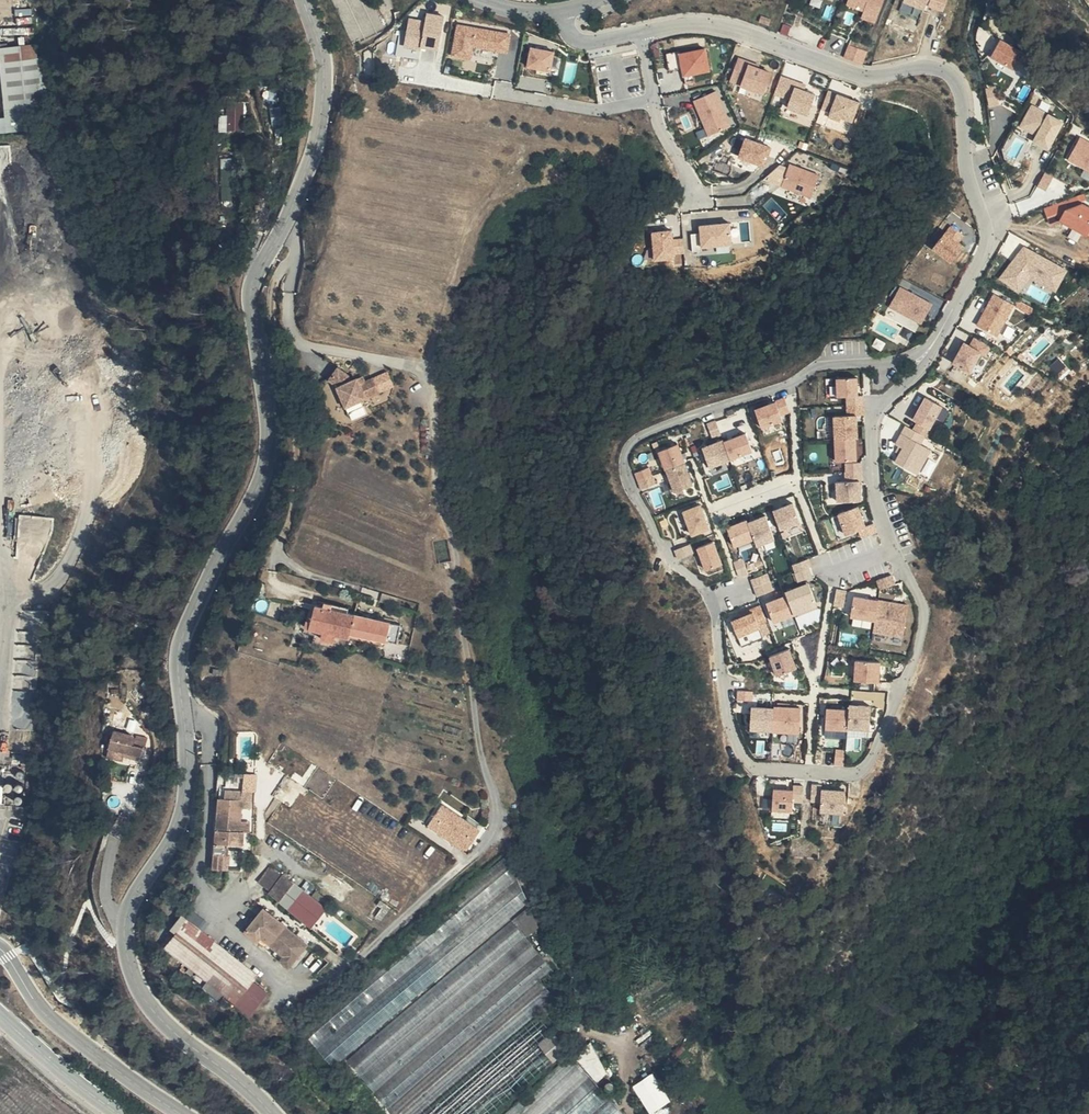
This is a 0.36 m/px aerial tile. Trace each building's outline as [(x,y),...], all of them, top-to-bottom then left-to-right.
[(862,17),(876,22),(884,0),(848,0),(847,3),(865,9),(862,17)] [(902,3),(925,11),(929,0),(903,0),(902,3)] [(440,50),(446,13),(427,10),(426,18),(410,15),(406,45),(440,50)] [(473,59),(475,47),(509,52),(512,31),(457,22),(452,55),(473,59)] [(990,57),(1018,71),(1026,54),(1000,39),(990,57)] [(50,131),(37,42),(0,47),(0,104),(3,122),(0,123),(0,139),(50,131)] [(850,42),(845,56),(863,63),(869,50),(850,42)] [(551,71),(556,49),(531,44),(526,65),(551,71)] [(708,47),(681,50),(683,74),(711,72),(708,47)] [(681,66),(679,51),(668,52),(670,67),(681,66)] [(730,80),(766,92),(774,69),(739,57),(730,80)] [(789,100),(788,74),(777,75),(778,100),(789,100)] [(986,86),(990,105),(1000,103),(997,84),(986,86)] [(789,87),(791,112),(814,111),(813,86),(789,87)] [(828,88),(823,107),(831,109),(836,90),(828,88)] [(718,89),(694,99),(709,135),(733,125),(718,89)] [(216,93),(218,109),(234,109),(232,91),(216,93)] [(853,123),(861,99),(838,91),(830,114),(853,123)] [(1063,121),(1033,104),(1019,128),(1035,136),(1032,144),(1047,151),(1063,121)] [(234,109),(218,109),(219,128),(235,127),(234,109)] [(739,155),(766,165),(773,144),(746,135),(739,155)] [(1080,136),(1065,160),(1088,174),(1088,141),(1080,136)] [(778,161),(769,177),(779,183),(789,168),(778,161)] [(794,168),(795,194),(817,193),(816,167),(794,168)] [(1039,186),(1048,189),(1054,173),(1045,170),(1039,186)] [(1050,225),(1060,223),(1088,238),(1088,209),(1081,205),(1077,198),(1044,208),(1050,225)] [(692,232),(693,248),(734,244),(732,220),(700,223),(701,231),(692,232)] [(945,231),(932,247),(953,263),(967,247),(961,242),(965,236),(951,223),(945,231)] [(655,258),(676,256),(675,251),(686,250),(685,236),(674,236),(674,226),(653,228),(655,258)] [(1025,245),(999,275),(1018,292),(1030,278),(1055,292),(1067,272),(1025,245)] [(932,303),(900,285),(887,309),(919,327),(932,303)] [(1014,304),(995,293),(978,325),(998,337),(1014,304)] [(980,351),(963,342),(952,362),(971,371),(980,351)] [(351,388),(346,379),(340,381),(338,376),(326,368),(317,380),(326,388),(337,409),(370,391),(363,377),(354,382),(355,386),(351,388)] [(376,371),(363,377),(370,391),(384,385),(376,371)] [(351,377),(346,379),(351,388),(355,386),(354,382),(351,377)] [(857,379),(836,381),(838,400),(847,399),(859,398),(857,379)] [(859,398),(847,399),(845,406),(863,404),(864,398),(859,398)] [(943,408),(926,398),(912,419),(917,422),(913,430),(926,436),(943,408)] [(777,403),(755,412),(763,435),(784,428),(777,403)] [(863,404),(845,406),(846,416),(865,413),(863,404)] [(857,438),(856,416),(846,416),(833,417),(833,440),(857,438)] [(718,421),(707,424),(713,440),(723,435),(718,421)] [(913,430),(904,425),(900,432),(921,445),(926,436),(913,430)] [(921,445),(900,432),(895,443),(902,448),(894,462),(916,477),(930,451),(921,445)] [(747,433),(722,443),(729,463),(754,455),(747,433)] [(843,462),(856,461),(857,438),(833,440),(835,463),(843,462)] [(722,443),(721,441),(699,449),(712,476),(732,469),(729,463),(722,443)] [(679,445),(657,454),(665,472),(687,464),(679,445)] [(863,478),(862,463),(843,462),(844,479),(863,478)] [(687,464),(665,472),(676,494),(697,489),(687,464)] [(650,468),(635,474),(642,490),(657,485),(650,468)] [(859,481),(836,483),(838,504),(861,502),(859,481)] [(793,503),(773,512),(781,533),(800,525),(793,503)] [(701,504),(682,512),(691,540),(712,532),(701,504)] [(858,508),(836,517),(844,537),(866,528),(858,508)] [(766,516),(748,524),(756,545),(758,550),(775,543),(766,516)] [(747,521),(726,529),(736,553),(756,545),(748,524),(747,521)] [(716,542),(696,551),(706,574),(725,567),(716,542)] [(676,549),(679,556),(688,553),(685,545),(676,549)] [(809,558),(793,562),(798,579),(814,574),(809,558)] [(753,577),(756,592),(772,589),(769,573),(753,577)] [(877,579),(881,589),(897,583),(893,573),(877,579)] [(808,584),(784,592),(785,596),(793,617),(817,606),(808,584)] [(834,604),(844,606),(848,589),(838,587),(834,604)] [(785,596),(765,604),(775,626),(793,617),(785,596)] [(878,600),(854,596),(850,619),(874,623),(878,600)] [(908,606),(878,600),(874,623),(873,633),(903,638),(908,606)] [(401,621),(311,603),(307,628),(346,637),(347,632),(396,644),(401,621)] [(753,613),(730,623),(742,649),(763,640),(753,613)] [(790,649),(769,659),(776,678),(798,670),(790,649)] [(879,662),(856,660),(854,682),(878,683),(879,662)] [(752,691),(736,691),(736,703),(753,703),(752,691)] [(871,705),(849,704),(849,708),(848,727),(870,728),(871,705)] [(803,709),(774,707),(774,710),(773,736),(801,737),(803,709)] [(849,708),(826,708),(824,733),(847,734),(848,727),(849,708)] [(774,710),(750,709),(748,735),(773,736),(774,710)] [(143,742),(146,733),(135,729),(134,733),(131,729),(114,723),(105,749),(119,753),(122,744),(139,749),(142,741),(143,742)] [(279,801),(266,820),(338,871),(399,914),(412,895),(416,897),(430,877),(435,879),(449,859),(281,741),(267,762),(283,773),(270,795),(279,801)] [(845,747),(834,747),(834,766),(844,767),(845,747)] [(230,774),(218,772),(218,819),(220,830),(214,847),(212,869),(227,870),(230,845),(245,848),(246,833),(242,833),(243,823),(243,809),(248,808),(250,793),(230,791),(230,774)] [(845,791),(822,789),(823,785),(812,784),(811,804),(821,804),(820,813),(842,815),(845,791)] [(804,785),(794,785),(791,807),(802,808),(804,785)] [(792,790),(773,788),(772,818),(791,817),(791,807),(792,790)] [(448,813),(435,831),(465,852),(479,834),(448,813)] [(252,824),(243,823),(242,833),(246,833),(251,835),(252,824)] [(309,1035),(334,1064),(360,1043),(349,1059),(396,1113),(418,1113),(468,1072),(482,1080),(475,1091),(477,1097),(469,1100),(479,1106),(482,1110),(491,1097),(502,1104),(560,1055),(557,1048),(534,1021),(552,993),(540,978),(554,967),(514,919),(499,926),(529,901),(508,854),(478,879),(469,893),(472,896),(421,939),(385,955),(360,992),(309,1035)] [(267,890),(279,875),(269,867),(257,882),(267,890)] [(282,877),(279,875),(267,890),(270,892),(282,877)] [(328,908),(297,882),(281,903),(312,928),(328,908)] [(264,939),(280,952),(295,965),(309,945),(266,909),(251,928),(264,939)] [(520,923),(522,931),(538,926),(535,915),(525,918),(526,922),(520,923)] [(190,950),(191,967),(213,941),(188,922),(187,923),(190,950)] [(168,948),(191,967),(190,950),(187,923),(168,948)] [(259,945),(264,939),(251,928),(245,933),(259,945)] [(213,941),(191,967),(237,1004),(259,979),(213,941)] [(295,965),(280,952),(275,958),(290,971),(295,965)] [(579,969),(574,972),(582,986),(582,990),(588,987),(579,969)] [(582,986),(574,972),(571,974),(580,990),(582,990),(582,986)] [(578,1057),(567,1060),(504,1113),(626,1113),(578,1057)] [(651,1112),(672,1099),(654,1071),(633,1084),(651,1112)]
